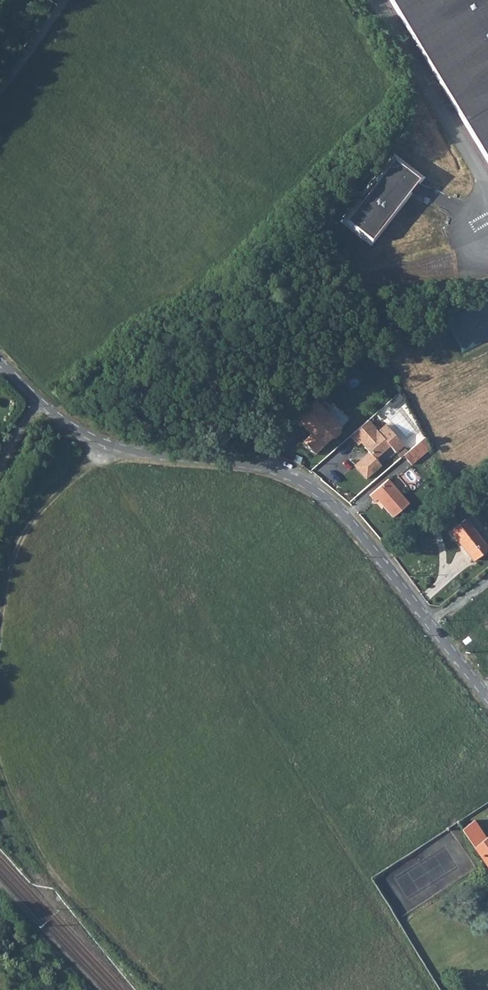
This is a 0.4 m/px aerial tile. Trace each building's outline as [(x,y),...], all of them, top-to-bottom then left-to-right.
[(403,22),(419,51),(427,64),(487,167),(487,0),(390,0),(403,22)] [(370,247),(423,178),(390,153),(337,222),(370,247)] [(342,428),(314,400),(300,414),(293,421),(299,427),(301,425),(306,431),(311,431),(313,433),(303,442),(315,454),(332,438),(335,438),(340,433),(340,429),(342,428)] [(354,466),(365,479),(380,466),(374,459),(388,446),(394,453),(402,446),(385,426),(377,432),(367,421),(349,437),(357,446),(363,440),(367,445),(364,448),(369,455),(367,456),(367,461),(360,460),(354,466)] [(386,480),(368,496),(373,502),(375,500),(391,518),(407,504),(386,480)] [(472,498),(480,507),(487,501),(487,484),(472,498)] [(449,533),(472,561),(487,549),(464,520),(449,533)] [(487,625),(487,603),(475,614),(483,624),(486,622),(487,625)] [(462,830),(487,864),(487,836),(486,837),(474,820),(462,830)]
